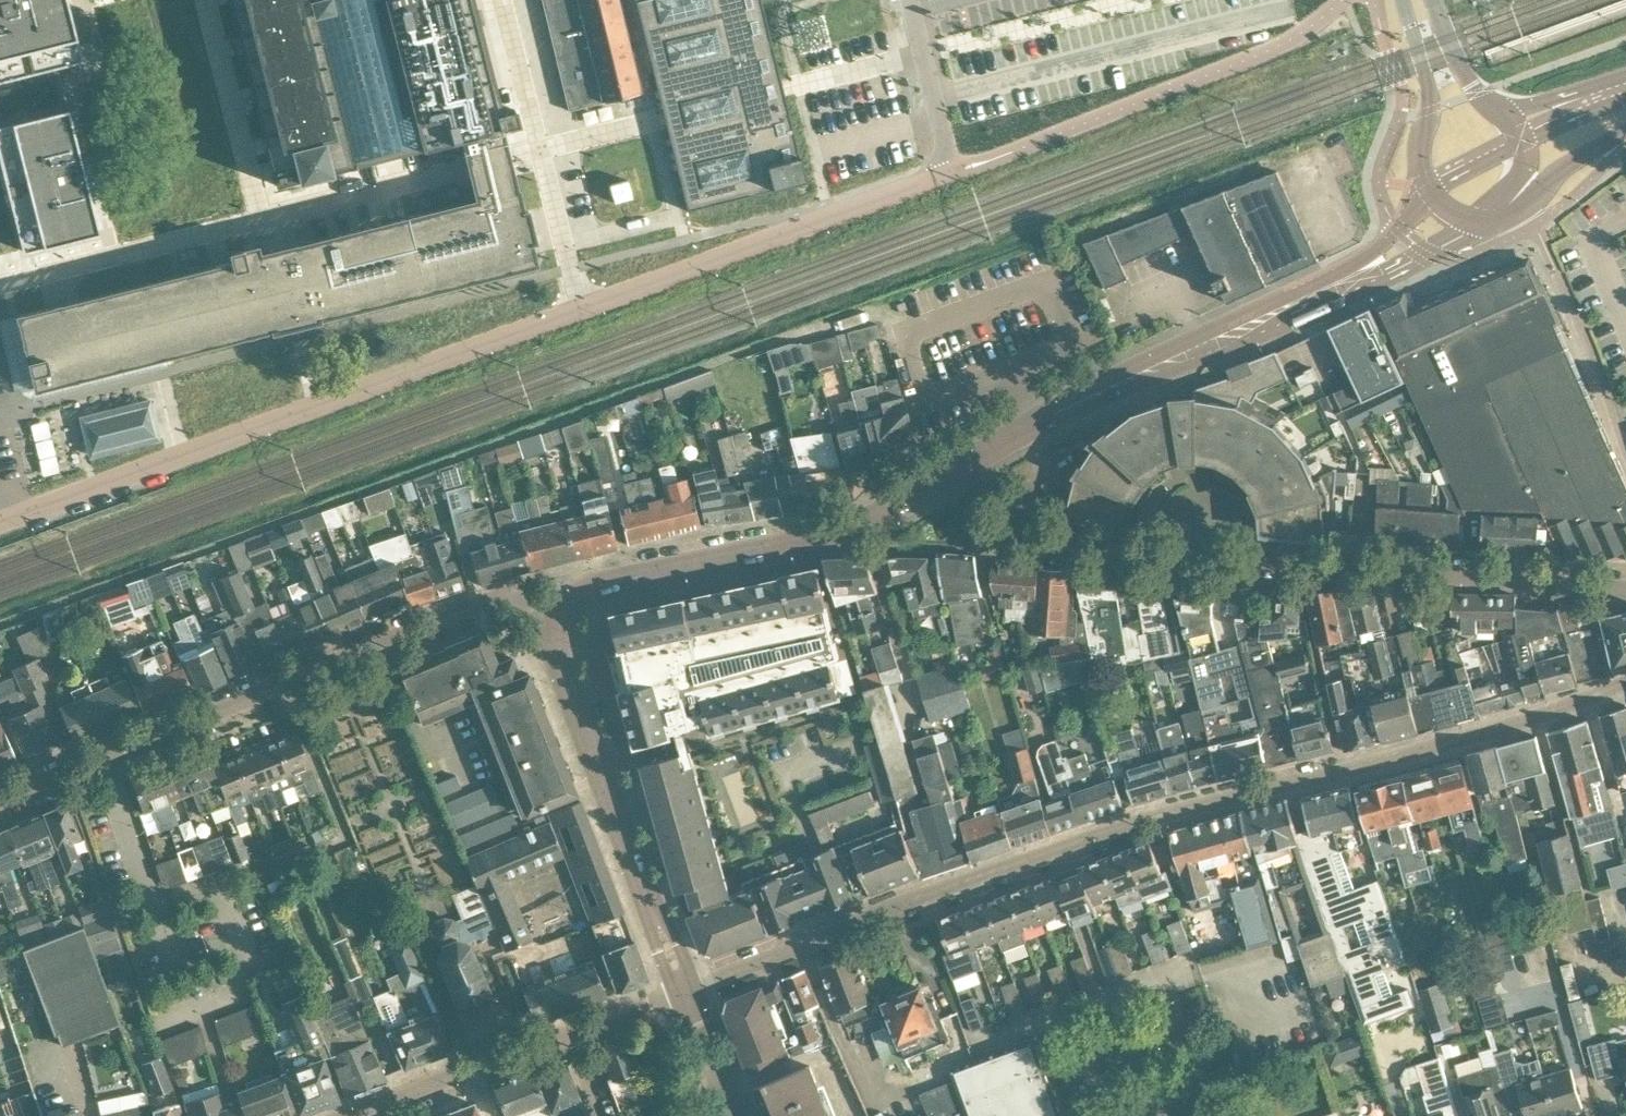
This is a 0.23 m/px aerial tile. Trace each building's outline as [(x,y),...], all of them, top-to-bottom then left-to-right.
[(23,251),(100,231),(68,108),(58,65),(82,59),(68,0),(0,0),(0,160),(23,251)] [(345,167),(303,0),(230,0),(262,129),(276,185),(282,184),(282,183),(300,178),(300,179),(306,178),(306,177),(309,177),(308,175),(323,172),(323,173),(325,173),(326,173),(332,172),(331,171),(345,167)] [(469,0),(435,0),(381,13),(415,146),(423,144),(423,147),(425,146),(449,140),(451,140),(450,139),(461,137),(462,141),(463,141),(468,159),(507,150),(501,127),(518,123),(515,109),(498,114),(469,0)] [(569,110),(640,92),(618,0),(542,0),(569,110)] [(687,211),(806,180),(761,2),(769,0),(634,0),(687,211)] [(507,150),(468,159),(470,167),(471,170),(510,160),(509,157),(507,150)] [(233,262),(17,317),(35,390),(273,329),(273,331),(319,320),(319,318),(536,264),(531,242),(535,241),(527,210),(523,211),(518,189),(517,190),(510,160),(471,170),(479,201),(262,256),(260,247),(231,254),(233,262)] [(1222,291),(1228,303),(1319,260),(1277,171),(1084,242),(1105,289),(1129,278),(1123,265),(1195,232),(1216,279),(1214,280),(1220,292),(1222,291)] [(1414,398),(1451,481),(1463,508),(1542,512),(1544,517),(1562,556),(1563,555),(1563,554),(1579,547),(1584,557),(1585,556),(1602,548),(1606,559),(1608,558),(1607,557),(1624,549),(1625,554),(1625,485),(1525,259),(1412,309),(1405,294),(1417,289),(1417,288),(1373,307),(1407,381),(1410,388),(1414,398)] [(897,305),(899,313),(907,310),(905,302),(897,305)] [(1076,475),(1066,518),(1120,522),(1122,515),(1123,507),(1126,500),(1129,494),(1133,487),(1137,481),(1142,475),(1148,470),(1153,465),(1160,461),(1164,469),(1165,469),(1164,468),(1184,461),(1185,462),(1186,461),(1195,461),(1196,461),(1196,460),(1217,463),(1214,472),(1216,473),(1219,463),(1227,467),(1226,468),(1227,469),(1231,461),(1242,467),(1259,486),(1269,509),(1271,535),(1351,541),(1358,458),(1338,413),(1407,381),(1373,307),(1329,328),(1362,400),(1343,409),(1334,391),(1326,396),(1330,404),(1289,423),(1282,416),(1254,400),(1259,392),(1289,378),(1276,351),(1245,363),(1245,364),(1247,364),(1249,370),(1195,389),(1195,397),(1175,398),(1134,412),(1114,428),(1109,423),(1096,433),(1094,435),(1094,436),(1088,444),(1081,439),(1076,446),(1085,451),(1084,452),(1089,455),(1076,475)] [(878,324),(860,329),(864,342),(865,347),(864,342),(881,338),(878,324)] [(846,331),(834,334),(841,360),(853,357),(851,350),(865,347),(864,342),(860,329),(846,333),(846,331)] [(808,342),(809,343),(813,358),(816,368),(841,360),(833,335),(808,342)] [(777,370),(773,371),(780,393),(791,389),(787,376),(785,367),(777,370)] [(710,371),(687,379),(691,393),(715,384),(710,371)] [(875,383),(874,383),(883,416),(892,445),(893,445),(892,442),(910,424),(897,378),(883,382),(884,384),(876,386),(875,383)] [(687,379),(663,388),(665,395),(668,402),(691,393),(687,379)] [(853,398),(853,399),(867,452),(892,445),(883,416),(874,383),(862,386),(863,388),(851,391),(853,398)] [(663,387),(639,396),(642,407),(652,403),(651,400),(665,395),(663,388),(663,387)] [(1402,404),(1414,398),(1410,388),(1397,394),(1402,404)] [(1382,402),(1387,411),(1402,404),(1397,394),(1382,402)] [(639,396),(614,405),(619,419),(643,410),(642,407),(639,396)] [(836,433),(840,448),(845,469),(870,462),(867,452),(853,399),(838,402),(845,431),(836,433)] [(82,418),(92,455),(158,438),(149,401),(82,418)] [(1382,402),(1366,409),(1371,419),(1387,411),(1382,402)] [(1371,419),(1366,409),(1347,419),(1363,454),(1371,450),(1360,424),(1371,419)] [(590,447),(588,439),(581,419),(560,427),(564,440),(569,454),(590,447)] [(67,468),(57,430),(52,431),(50,421),(31,426),(44,474),(67,468)] [(560,427),(541,434),(545,446),(564,440),(560,427)] [(745,430),(730,435),(739,465),(743,487),(755,518),(783,514),(777,492),(773,477),(753,480),(750,463),(746,444),(749,443),(745,430)] [(829,431),(790,437),(800,473),(810,510),(850,504),(829,431)] [(727,478),(716,480),(720,491),(727,522),(755,518),(743,487),(739,465),(730,435),(716,439),(727,478)] [(615,479),(604,436),(588,439),(590,447),(591,447),(600,478),(599,478),(600,482),(601,482),(615,479)] [(763,442),(766,450),(771,448),(769,440),(763,442)] [(519,451),(516,442),(503,446),(495,449),(500,466),(521,459),(519,451)] [(477,454),(477,455),(480,465),(497,461),(494,449),(477,454)] [(457,461),(438,468),(442,483),(444,491),(445,491),(461,554),(460,555),(469,586),(513,573),(504,543),(499,528),(495,529),(486,503),(474,506),(467,485),(464,486),(457,461)] [(659,467),(663,485),(667,496),(677,532),(700,526),(694,500),(695,499),(693,490),(689,477),(677,480),(673,464),(659,467)] [(438,468),(413,478),(413,479),(420,498),(418,498),(421,507),(429,504),(424,491),(442,483),(438,468)] [(692,473),(705,525),(727,522),(720,491),(716,480),(713,468),(692,473)] [(810,510),(800,473),(781,475),(773,477),(777,492),(783,514),(810,510)] [(651,477),(637,480),(652,538),(677,532),(667,496),(656,499),(651,477)] [(593,552),(617,547),(601,482),(600,482),(599,478),(577,484),(585,516),(584,516),(593,552)] [(1378,478),(1376,543),(1397,545),(1400,508),(1399,508),(1401,479),(1391,479),(1378,478)] [(619,509),(622,523),(628,544),(652,538),(637,480),(623,483),(625,494),(629,506),(619,509)] [(412,481),(402,484),(408,501),(418,498),(412,481)] [(1400,508),(1397,545),(1418,547),(1423,482),(1409,481),(1409,508),(1400,508)] [(1466,514),(1463,508),(1451,481),(1442,485),(1446,498),(1444,511),(1441,511),(1439,548),(1459,550),(1460,514),(1466,514)] [(1423,482),(1418,547),(1439,548),(1441,511),(1433,510),(1434,482),(1423,482)] [(531,486),(534,496),(535,496),(542,522),(545,525),(549,544),(554,562),(573,557),(565,521),(564,521),(560,506),(559,506),(559,508),(549,510),(545,493),(542,483),(531,486)] [(389,489),(364,498),(371,517),(396,508),(389,489)] [(527,556),(530,568),(554,562),(549,544),(545,525),(542,522),(535,496),(534,496),(524,499),(528,516),(516,520),(520,532),(523,544),(527,556)] [(337,507),(343,522),(358,516),(353,501),(337,507)] [(593,552),(584,516),(579,517),(575,502),(560,506),(564,521),(565,521),(573,557),(593,552)] [(516,520),(511,504),(511,506),(495,511),(499,528),(504,543),(513,573),(530,568),(527,556),(523,544),(520,532),(516,520)] [(344,525),(343,522),(337,507),(322,513),(327,526),(329,532),(344,525)] [(321,511),(300,519),(306,535),(327,526),(322,513),(321,511)] [(1483,514),(1481,552),(1517,554),(1519,516),(1483,514)] [(1519,516),(1517,554),(1562,556),(1544,517),(1519,516)] [(283,526),(288,538),(304,532),(299,520),(283,526)] [(286,537),(282,526),(270,530),(267,531),(273,548),(288,543),(286,537)] [(445,531),(420,541),(438,597),(464,588),(445,531)] [(274,558),(265,532),(241,541),(252,567),(274,558)] [(409,545),(405,533),(382,540),(369,545),(373,556),(373,557),(374,556),(386,584),(396,608),(408,603),(402,587),(397,571),(394,565),(409,560),(415,558),(410,544),(409,545)] [(252,567),(241,541),(228,546),(238,571),(252,567)] [(402,587),(408,603),(409,607),(438,597),(420,541),(410,544),(415,558),(409,560),(411,565),(403,567),(403,568),(397,571),(402,587)] [(937,552),(939,559),(946,602),(949,601),(957,645),(973,642),(969,625),(965,601),(956,553),(937,552)] [(316,556),(348,629),(366,621),(349,581),(339,585),(333,571),(332,572),(324,553),(316,556)] [(975,555),(956,553),(965,601),(969,625),(973,642),(985,640),(976,597),(982,596),(975,555)] [(348,629),(316,556),(315,557),(326,584),(321,586),(308,555),(296,560),(296,561),(304,578),(305,582),(316,610),(327,638),(348,629)] [(373,557),(359,562),(381,615),(396,608),(386,584),(374,556),(373,557),(373,556),(372,556),(373,557)] [(867,557),(846,558),(870,630),(880,627),(872,599),(868,594),(878,591),(867,557)] [(929,558),(881,557),(889,584),(904,579),(911,577),(913,585),(906,586),(916,621),(934,616),(939,634),(948,631),(929,558)] [(824,560),(824,561),(838,605),(848,601),(848,606),(858,634),(870,630),(846,558),(824,560)] [(182,562),(162,569),(169,584),(170,583),(169,580),(186,573),(182,562)] [(349,581),(366,621),(381,615),(359,562),(345,568),(350,580),(349,581)] [(993,565),(992,580),(995,592),(1001,592),(1000,607),(1005,607),(1005,617),(1006,617),(1006,621),(1013,621),(1017,567),(993,565)] [(1026,633),(1038,634),(1077,636),(1078,616),(1076,616),(1076,609),(1073,609),(1073,605),(1075,605),(1075,601),(1072,586),(1078,585),(1076,573),(1069,572),(1068,571),(1069,571),(1069,570),(1017,567),(1013,621),(1027,622),(1026,633)] [(783,578),(615,614),(622,649),(625,649),(633,688),(622,691),(637,745),(672,736),(670,731),(709,721),(712,733),(840,697),(830,661),(840,658),(831,629),(819,568),(783,576),(783,578)] [(151,592),(156,601),(173,593),(169,584),(162,569),(145,576),(151,592)] [(289,654),(269,610),(265,602),(254,607),(238,571),(230,575),(269,663),(289,654)] [(1115,576),(1076,573),(1078,585),(1083,613),(1085,613),(1089,639),(1092,653),(1095,669),(1128,663),(1137,661),(1134,647),(1126,648),(1115,576)] [(269,663),(230,575),(212,582),(223,610),(214,614),(206,593),(196,597),(204,619),(230,680),(249,671),(269,663)] [(151,592),(145,576),(126,583),(132,598),(135,608),(146,604),(156,601),(151,592)] [(1142,645),(1134,647),(1137,661),(1144,660),(1163,656),(1174,654),(1169,629),(1164,599),(1160,578),(1134,576),(1138,597),(1145,634),(1140,635),(1142,645)] [(304,578),(287,585),(293,600),(294,604),(303,624),(312,644),(327,638),(316,610),(305,582),(304,578)] [(1288,708),(1275,662),(1273,655),(1269,639),(1250,641),(1250,640),(1240,642),(1241,645),(1220,650),(1212,618),(1214,583),(1172,579),(1177,601),(1192,659),(1190,659),(1201,704),(1202,709),(1219,779),(1267,767),(1267,766),(1301,757),(1292,724),(1292,723),(1289,712),(1288,708)] [(98,593),(103,607),(132,598),(126,583),(98,593)] [(1230,603),(1243,604),(1244,585),(1231,585),(1230,603)] [(285,586),(276,590),(283,602),(292,598),(285,586)] [(1305,620),(1298,620),(1300,590),(1275,588),(1274,620),(1268,620),(1268,625),(1247,623),(1236,622),(1240,642),(1250,640),(1250,641),(1269,639),(1287,637),(1308,635),(1305,620)] [(1308,591),(1319,642),(1337,639),(1339,646),(1359,641),(1357,632),(1349,593),(1309,590),(1308,591)] [(96,593),(80,599),(86,614),(101,608),(96,593)] [(1349,593),(1357,632),(1381,626),(1374,596),(1349,593)] [(1451,593),(1451,615),(1459,615),(1459,625),(1465,625),(1465,633),(1494,632),(1495,643),(1507,639),(1505,632),(1498,632),(1497,594),(1451,593)] [(1516,594),(1497,594),(1498,632),(1505,632),(1519,632),(1516,604),(1516,594)] [(303,624),(294,604),(293,600),(269,610),(289,654),(312,644),(303,624)] [(1536,661),(1533,650),(1547,647),(1544,636),(1564,630),(1557,608),(1516,604),(1519,632),(1505,632),(1507,639),(1516,675),(1521,676),(1528,701),(1547,695),(1546,691),(1538,660),(1536,661)] [(62,638),(56,608),(41,614),(47,641),(62,638)] [(1603,612),(1557,608),(1564,630),(1578,682),(1611,674),(1609,668),(1615,667),(1604,617),(1603,612)] [(1604,617),(1615,667),(1625,664),(1625,612),(1604,617)] [(194,614),(184,618),(213,687),(230,680),(204,619),(203,619),(207,628),(201,630),(194,614)] [(173,642),(180,660),(195,695),(213,687),(184,618),(173,623),(180,639),(173,642)] [(41,704),(49,701),(40,680),(47,676),(39,658),(44,656),(38,627),(17,636),(28,661),(13,668),(16,675),(26,696),(31,708),(41,704)] [(1441,725),(1418,649),(1412,629),(1397,633),(1404,657),(1407,656),(1411,669),(1403,671),(1407,684),(1409,695),(1413,709),(1419,731),(1441,725)] [(1578,682),(1564,630),(1544,636),(1547,647),(1533,650),(1536,661),(1538,660),(1546,691),(1579,683),(1578,682)] [(446,648),(398,668),(419,718),(480,693),(526,814),(576,794),(528,673),(520,676),(512,657),(497,663),(484,631),(445,647),(446,648)] [(1368,651),(1362,652),(1366,672),(1383,740),(1383,741),(1419,731),(1413,709),(1409,695),(1407,684),(1393,688),(1386,675),(1394,672),(1385,636),(1375,639),(1366,642),(1368,651)] [(1457,641),(1461,654),(1473,650),(1468,637),(1457,641)] [(1456,683),(1450,685),(1461,720),(1482,714),(1461,654),(1457,641),(1456,642),(1455,638),(1444,642),(1448,654),(1448,655),(1456,683)] [(1089,639),(1050,648),(1053,662),(1092,653),(1089,639)] [(1507,639),(1495,643),(1492,644),(1501,680),(1500,680),(1505,693),(1500,695),(1504,707),(1528,701),(1521,676),(1516,675),(1507,639)] [(161,640),(150,645),(174,703),(193,696),(179,662),(171,666),(161,640)] [(879,671),(898,665),(891,641),(871,647),(879,671)] [(126,655),(121,657),(145,716),(174,703),(150,645),(138,650),(135,647),(126,651),(126,655)] [(1444,668),(1437,670),(1434,659),(1433,660),(1430,650),(1427,651),(1426,647),(1418,649),(1441,725),(1461,720),(1450,685),(1444,668)] [(1361,649),(1340,653),(1346,678),(1351,677),(1359,707),(1353,708),(1365,745),(1383,740),(1366,672),(1362,652),(1361,649)] [(1461,654),(1482,714),(1504,707),(1500,695),(1505,693),(1500,680),(1482,685),(1481,682),(1482,681),(1476,649),(1473,650),(1461,654)] [(1166,668),(1167,671),(1191,666),(1188,651),(1174,654),(1163,656),(1166,668)] [(980,665),(985,680),(1006,673),(1001,659),(990,662),(980,665)] [(1312,677),(1309,662),(1278,668),(1281,683),(1312,677)] [(931,722),(942,718),(951,716),(972,709),(957,663),(916,675),(931,722)] [(1039,665),(1023,669),(1030,694),(1046,689),(1039,665)] [(869,666),(858,670),(860,676),(871,673),(869,666)] [(0,682),(0,702),(9,698),(11,703),(26,696),(16,675),(3,680),(0,682)] [(106,676),(89,683),(93,692),(85,695),(100,730),(140,713),(125,679),(110,685),(106,676)] [(902,678),(865,690),(880,741),(883,749),(883,750),(886,760),(890,772),(894,785),(897,797),(903,820),(907,838),(922,877),(1009,847),(999,813),(998,809),(972,817),(967,798),(956,801),(950,779),(939,746),(935,733),(915,739),(929,785),(919,788),(887,685),(903,680),(902,678)] [(1342,679),(1328,682),(1335,712),(1345,751),(1365,745),(1353,708),(1349,689),(1344,690),(1342,679)] [(60,706),(72,735),(75,740),(100,730),(85,695),(93,692),(89,683),(71,691),(75,700),(60,706)] [(1329,729),(1328,730),(1320,699),(1288,708),(1289,712),(1292,723),(1292,724),(1301,757),(1333,748),(1329,734),(1331,734),(1329,729)] [(31,708),(24,711),(8,718),(16,736),(24,755),(25,756),(41,749),(57,741),(41,704),(31,708)] [(1601,717),(1606,735),(1621,792),(1625,791),(1625,706),(1600,714),(1601,717)] [(1219,779),(1202,709),(1182,713),(1187,736),(1196,735),(1199,748),(1191,750),(1201,784),(1219,779)] [(1156,719),(1158,727),(1159,727),(1166,757),(1176,791),(1197,785),(1179,722),(1177,713),(1156,719)] [(1587,721),(1548,732),(1581,845),(1619,834),(1615,819),(1601,767),(1587,721)] [(17,760),(4,731),(0,723),(0,767),(17,760)] [(1120,746),(1117,747),(1124,769),(1124,770),(1134,804),(1176,791),(1166,757),(1159,727),(1158,727),(1160,737),(1137,745),(1132,727),(1116,732),(1120,746)] [(287,737),(276,742),(293,785),(303,781),(309,796),(320,791),(295,728),(285,732),(287,737)] [(958,741),(964,757),(984,751),(979,734),(958,741)] [(1536,735),(1497,746),(1517,814),(1556,804),(1536,735)] [(1006,742),(1009,753),(1017,782),(1027,780),(1033,802),(999,813),(1009,847),(1051,833),(1043,803),(1024,737),(1006,742)] [(1052,800),(1043,803),(1051,833),(1079,823),(1067,777),(1072,775),(1066,758),(1063,759),(1061,753),(1056,739),(1043,743),(1038,748),(1037,755),(1052,800)] [(263,740),(253,744),(278,808),(288,804),(282,789),(293,785),(276,742),(265,746),(263,740)] [(883,750),(883,749),(880,741),(867,745),(869,754),(883,750)] [(939,746),(950,779),(963,775),(953,742),(939,746)] [(246,753),(234,758),(251,802),(262,797),(268,812),(278,808),(253,744),(243,748),(246,753)] [(204,745),(187,752),(210,812),(212,811),(216,823),(233,816),(228,805),(211,761),(204,745)] [(1497,746),(1467,754),(1488,827),(1497,825),(1506,864),(1529,857),(1517,814),(1497,746)] [(869,754),(872,764),(886,760),(883,750),(869,754)] [(187,752),(166,761),(180,795),(191,791),(201,815),(210,812),(187,752)] [(1061,753),(1063,759),(1066,758),(1067,758),(1072,775),(1067,777),(1079,823),(1124,808),(1107,757),(1089,763),(1085,752),(1068,758),(1067,755),(1063,756),(1061,753)] [(685,753),(643,764),(678,892),(687,889),(697,914),(689,917),(702,951),(712,955),(767,934),(767,932),(751,893),(727,902),(685,753)] [(221,757),(211,761),(228,805),(233,816),(236,825),(247,821),(241,806),(251,802),(234,758),(223,762),(221,757)] [(876,776),(890,772),(886,760),(872,764),(876,776)] [(166,761),(146,769),(168,828),(178,824),(169,800),(180,795),(166,761)] [(1463,764),(1434,772),(1444,811),(1448,809),(1454,831),(1464,828),(1469,845),(1483,841),(1463,764)] [(146,769),(130,776),(143,812),(151,809),(160,831),(168,828),(146,769)] [(894,785),(890,772),(876,776),(880,789),(894,785)] [(1434,772),(1409,778),(1419,816),(1429,852),(1442,849),(1432,814),(1444,811),(1434,772)] [(457,773),(450,776),(455,789),(462,786),(457,773)] [(455,789),(450,776),(442,779),(447,792),(455,789)] [(1409,778),(1381,785),(1400,855),(1409,885),(1410,885),(1406,872),(1428,866),(1431,879),(1436,878),(1432,863),(1428,865),(1423,847),(1419,848),(1416,838),(1420,837),(1415,818),(1419,816),(1409,778)] [(447,792),(442,779),(435,782),(440,795),(447,792)] [(492,784),(485,787),(490,799),(496,796),(492,784)] [(897,797),(894,785),(880,789),(884,801),(897,797)] [(1356,792),(1361,813),(1366,830),(1377,861),(1397,856),(1405,886),(1409,885),(1400,855),(1381,785),(1356,792)] [(485,787),(478,789),(483,801),(490,799),(485,787)] [(478,789),(471,792),(476,804),(483,801),(478,789)] [(870,791),(855,797),(861,810),(875,804),(870,791)] [(471,792),(464,795),(469,807),(476,804),(471,792)] [(1352,792),(1328,799),(1348,876),(1345,877),(1353,910),(1339,913),(1345,931),(1332,934),(1332,935),(1346,973),(1350,985),(1362,981),(1362,982),(1392,972),(1402,1002),(1420,997),(1409,959),(1376,861),(1377,861),(1366,830),(1367,835),(1363,836),(1352,792)] [(464,795),(457,797),(462,809),(469,807),(464,795)] [(496,796),(490,799),(495,810),(501,808),(496,796)] [(457,797),(450,800),(456,812),(462,809),(457,797)] [(846,815),(861,810),(855,797),(840,802),(846,815)] [(483,801),(488,813),(495,810),(490,799),(483,801)] [(1332,934),(1300,843),(1293,820),(1287,799),(1240,811),(1241,812),(1255,863),(1260,862),(1279,929),(1292,925),(1312,984),(1327,980),(1346,973),(1332,935),(1332,934)] [(1328,799),(1304,805),(1310,826),(1312,836),(1315,848),(1318,848),(1329,881),(1345,877),(1348,876),(1328,799)] [(450,800),(444,802),(449,815),(456,812),(450,800)] [(591,828),(580,800),(546,813),(550,821),(558,841),(562,839),(558,828),(567,825),(571,836),(591,828)] [(476,804),(481,816),(488,813),(483,801),(476,804)] [(840,802),(826,808),(831,821),(846,815),(840,802)] [(67,804),(45,814),(53,834),(67,872),(82,866),(71,840),(79,837),(67,804)] [(469,807),(474,819),(481,816),(476,804),(469,807)] [(462,809),(467,821),(474,819),(469,807),(462,809)] [(831,821),(826,808),(811,814),(816,827),(829,822),(831,821)] [(462,809),(456,812),(461,824),(467,821),(462,809)] [(456,812),(449,815),(454,827),(461,824),(456,812)] [(1241,812),(1222,817),(1233,859),(1241,857),(1244,866),(1255,863),(1241,812)] [(41,813),(24,820),(50,886),(60,882),(49,854),(57,851),(41,813)] [(512,813),(505,815),(510,828),(517,825),(512,813)] [(505,815),(498,818),(503,831),(510,828),(505,815)] [(1222,817),(1193,825),(1215,905),(1232,901),(1246,949),(1277,940),(1259,879),(1240,884),(1233,859),(1222,817)] [(498,818),(492,821),(497,833),(503,831),(498,818)] [(8,827),(9,829),(22,865),(28,862),(38,890),(50,886),(24,820),(8,827)] [(922,877),(907,838),(903,820),(792,863),(780,868),(746,881),(751,893),(767,932),(770,931),(771,932),(799,921),(799,920),(826,909),(826,911),(855,899),(855,898),(870,892),(871,893),(920,874),(921,877),(922,877)] [(550,821),(466,856),(496,930),(505,951),(532,939),(523,919),(506,879),(563,856),(558,841),(550,821)] [(492,821),(485,824),(490,836),(497,833),(492,821)] [(822,843),(835,838),(829,822),(816,827),(822,843)] [(317,848),(333,836),(337,833),(333,823),(311,832),(317,848)] [(485,824),(478,826),(483,839),(490,836),(485,824)] [(1164,833),(1165,836),(1170,854),(1174,869),(1179,868),(1181,874),(1182,874),(1189,899),(1190,899),(1194,911),(1196,917),(1202,921),(1211,918),(1214,913),(1213,906),(1215,905),(1193,825),(1164,833)] [(478,826),(471,829),(476,842),(483,839),(478,826)] [(602,857),(591,828),(571,836),(575,848),(566,851),(562,839),(558,841),(563,856),(569,869),(602,857)] [(471,829),(464,832),(469,844),(476,842),(471,829)] [(2,890),(8,908),(22,903),(9,865),(18,861),(6,830),(0,832),(0,882),(2,890)] [(457,835),(462,847),(469,844),(464,832),(457,835)] [(1594,926),(1587,901),(1568,833),(1539,840),(1553,893),(1557,892),(1568,933),(1594,926)] [(219,837),(206,842),(216,870),(234,863),(225,841),(223,835),(221,836),(219,837)] [(240,835),(225,841),(234,863),(248,858),(241,837),(240,835)] [(1150,841),(1127,850),(1144,899),(1172,888),(1166,870),(1161,872),(1150,841)] [(206,842),(192,847),(203,875),(216,870),(206,842)] [(309,844),(294,850),(298,860),(313,854),(309,844)] [(178,853),(179,857),(188,880),(203,875),(192,847),(178,853)] [(333,852),(341,870),(349,866),(342,848),(333,852)] [(294,850),(273,858),(277,868),(298,860),(294,850)] [(1127,850),(1103,859),(1116,895),(1121,907),(1144,899),(1127,850)] [(787,851),(775,856),(780,868),(792,863),(787,851)] [(273,856),(252,865),(258,881),(279,873),(277,868),(273,858),(273,856)] [(443,946),(437,959),(461,1012),(472,1007),(476,1014),(484,1010),(480,1003),(492,998),(468,942),(473,940),(474,944),(486,939),(484,935),(496,930),(466,856),(464,857),(476,885),(454,894),(464,917),(454,921),(453,920),(444,918),(437,921),(431,929),(435,940),(443,946)] [(176,858),(156,864),(161,881),(171,887),(188,880),(179,857),(176,858)] [(315,865),(330,898),(349,890),(335,857),(315,865)] [(613,885),(602,857),(569,869),(580,897),(585,896),(579,883),(588,879),(593,892),(613,885)] [(1116,895),(1103,859),(1079,868),(1081,873),(1082,877),(1092,904),(1115,895),(1116,895)] [(1057,882),(1071,917),(1078,914),(1094,909),(1092,904),(1082,877),(1081,873),(1065,879),(1057,882)] [(1056,877),(1032,886),(1045,921),(1068,913),(1072,925),(1073,925),(1057,882),(1056,877)] [(623,912),(613,885),(593,892),(597,903),(589,906),(585,896),(580,897),(591,924),(624,913),(623,912)] [(1032,886),(1008,894),(1022,930),(1045,921),(1032,886)] [(1008,894),(986,903),(999,939),(998,939),(1003,951),(1027,942),(1022,930),(1008,894)] [(1599,898),(1587,901),(1594,926),(1597,940),(1603,961),(1622,956),(1616,935),(1609,937),(1599,898)] [(986,903),(962,911),(976,948),(998,939),(999,939),(986,903)] [(962,911),(938,920),(949,950),(943,953),(953,979),(983,968),(975,948),(976,948),(962,911)] [(84,924),(95,958),(115,951),(116,954),(115,954),(122,975),(130,973),(109,913),(83,923),(83,924),(84,924)] [(624,913),(591,924),(595,934),(617,992),(649,980),(634,940),(633,940),(624,913)] [(17,936),(22,947),(47,938),(38,914),(15,923),(19,935),(17,936)] [(1168,925),(1171,934),(1179,954),(1192,950),(1181,920),(1168,925)] [(47,938),(22,947),(39,995),(40,994),(55,1034),(57,1033),(62,1045),(120,1023),(95,958),(84,924),(83,924),(49,937),(49,938),(47,939),(47,938)] [(1206,939),(1216,936),(1213,924),(1203,927),(1206,939)] [(1143,935),(1146,943),(1154,964),(1167,959),(1156,930),(1143,935)] [(1547,935),(1535,937),(1533,930),(1510,935),(1513,950),(1548,942),(1547,935)] [(349,979),(362,974),(346,936),(332,942),(349,979)] [(446,1025),(434,994),(407,936),(388,945),(400,972),(386,978),(391,989),(393,993),(397,992),(426,1060),(449,1051),(439,1024),(444,1023),(445,1026),(446,1025)] [(1122,942),(1109,947),(1120,977),(1133,971),(1122,942)] [(1109,947),(1097,951),(1108,981),(1120,977),(1109,947)] [(570,952),(558,957),(565,972),(572,991),(580,988),(586,1004),(607,996),(593,960),(576,967),(570,952)] [(874,1001),(855,952),(820,966),(839,1014),(841,1014),(846,1026),(876,1014),(871,1002),(874,1001)] [(1071,960),(1083,990),(1096,985),(1085,955),(1071,960)] [(543,974),(538,976),(540,980),(546,995),(552,993),(554,998),(559,996),(565,1012),(586,1004),(580,988),(572,991),(565,972),(558,957),(547,962),(553,977),(547,979),(546,980),(543,974)] [(522,988),(521,988),(536,1023),(565,1012),(559,996),(554,998),(552,993),(546,995),(540,980),(538,976),(543,974),(539,965),(528,969),(534,982),(522,988)] [(1049,970),(1052,978),(1059,999),(1072,994),(1062,965),(1049,970)] [(779,980),(778,980),(785,998),(802,1041),(804,1045),(819,1039),(812,1021),(811,1021),(806,1010),(819,1004),(813,990),(805,969),(783,978),(788,989),(783,990),(779,980)] [(1346,973),(1327,980),(1332,993),(1349,987),(1348,985),(1350,985),(1346,973)] [(1025,979),(1028,987),(1036,1007),(1049,1003),(1038,974),(1025,979)] [(727,1001),(725,1011),(746,1065),(748,1065),(751,1073),(791,1056),(784,1037),(788,1036),(774,1002),(785,998),(778,980),(777,980),(778,982),(763,988),(762,987),(727,1001)] [(299,1042),(292,1044),(303,1077),(309,1074),(311,1079),(329,1072),(324,1058),(330,1056),(314,1017),(298,981),(277,990),(299,1042)] [(1002,987),(1005,996),(1013,1016),(1026,1011),(1015,982),(1002,987)] [(1418,990),(1425,1012),(1431,1031),(1453,1024),(1441,983),(1418,990)] [(922,987),(884,1003),(892,1022),(907,1057),(946,1041),(946,1043),(949,1042),(948,1040),(950,1039),(934,1000),(928,1002),(922,987)] [(391,989),(373,997),(403,1069),(426,1060),(397,992),(393,993),(391,989)] [(1487,1025),(1509,1017),(1501,995),(1479,1002),(1487,1025)] [(961,1001),(972,1031),(985,1026),(974,996),(961,1001)] [(314,1017),(330,1056),(348,1097),(387,1082),(352,1000),(314,1017)] [(251,1035),(266,1029),(256,1004),(241,1010),(251,1035)] [(237,1040),(251,1035),(241,1010),(228,1015),(237,1040)] [(1527,1017),(1530,1031),(1560,1023),(1556,1010),(1527,1017)] [(237,1040),(228,1015),(214,1020),(222,1046),(237,1040)] [(187,1030),(196,1055),(208,1051),(200,1025),(187,1030)] [(1588,1026),(1576,1029),(1579,1041),(1592,1037),(1588,1026)] [(174,1035),(183,1059),(196,1055),(187,1030),(174,1035)] [(1330,1067),(1365,1053),(1357,1032),(1322,1047),(1330,1067)] [(161,1040),(169,1063),(183,1059),(174,1035),(161,1040)] [(930,1115),(1063,1115),(1034,1038),(950,1069),(954,1081),(920,1093),(930,1115)] [(1591,1058),(1597,1079),(1625,1072),(1625,1077),(1625,1039),(1612,1043),(1611,1040),(1588,1046),(1591,1058)] [(636,1066),(626,1040),(597,1051),(607,1078),(636,1066)] [(802,1041),(791,1046),(794,1055),(805,1051),(803,1045),(804,1045),(802,1041)] [(274,1051),(283,1075),(296,1112),(298,1115),(339,1100),(329,1072),(311,1079),(309,1074),(303,1077),(292,1044),(274,1051)] [(1494,1053),(1497,1064),(1504,1086),(1510,1107),(1522,1103),(1526,1115),(1557,1115),(1545,1075),(1531,1080),(1526,1063),(1515,1060),(1512,1048),(1494,1053)] [(160,1056),(141,1063),(153,1096),(173,1087),(160,1056)] [(548,1113),(561,1108),(563,1112),(564,1113),(565,1115),(585,1115),(581,1104),(565,1064),(562,1063),(534,1074),(533,1074),(548,1113)] [(1488,1067),(1453,1078),(1460,1098),(1464,1096),(1471,1115),(1513,1115),(1510,1109),(1510,1107),(1504,1086),(1497,1064),(1488,1067)] [(755,1087),(767,1115),(831,1115),(810,1065),(755,1087)] [(548,1113),(530,1068),(492,1083),(505,1115),(549,1115),(548,1113)] [(1545,1075),(1557,1115),(1566,1115),(1573,1114),(1573,1110),(1583,1107),(1571,1068),(1545,1075)] [(239,1098),(245,1115),(286,1115),(296,1112),(283,1075),(273,1079),(271,1074),(246,1083),(248,1087),(236,1092),(239,1098)] [(1429,1115),(1444,1115),(1443,1113),(1456,1109),(1446,1077),(1431,1082),(1434,1091),(1423,1095),(1430,1115),(1429,1115)] [(120,1106),(147,1101),(145,1090),(117,1095),(120,1106)] [(17,1097),(23,1115),(42,1115),(34,1091),(17,1097)] [(185,1102),(189,1115),(245,1115),(239,1098),(231,1100),(224,1103),(220,1091),(185,1102)] [(152,1109),(150,1103),(100,1114),(100,1115),(154,1115),(152,1109)] [(179,1103),(152,1109),(154,1115),(183,1115),(179,1103)] [(474,1103),(440,1115),(479,1115),(474,1103)] [(45,1115),(76,1115),(75,1114),(69,1115),(68,1111),(63,1112),(62,1106),(48,1110),(49,1115),(45,1115)]
